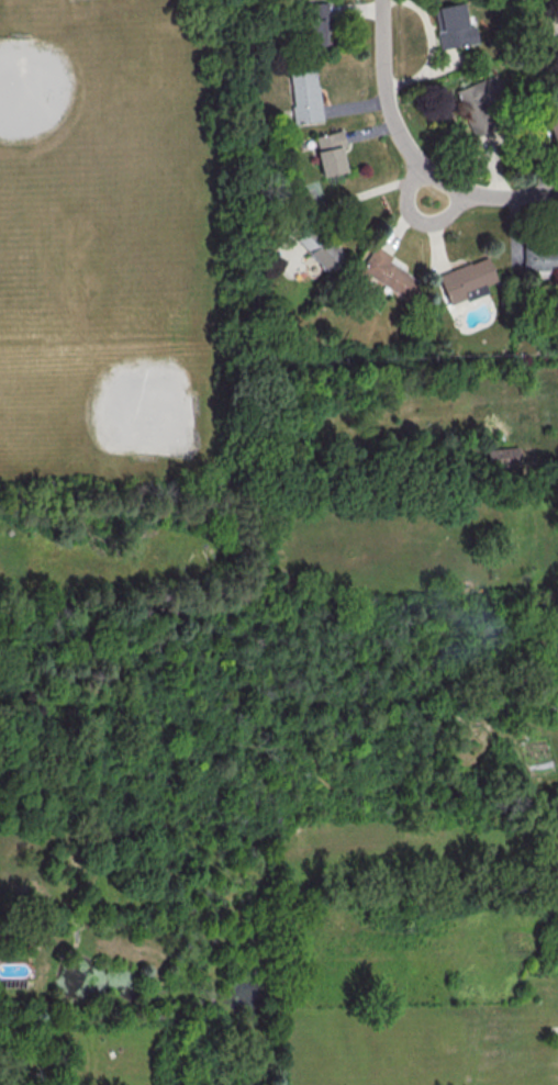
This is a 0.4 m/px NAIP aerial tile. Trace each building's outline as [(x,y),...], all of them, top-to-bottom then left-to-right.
[(325,1),(302,2),(303,44),(326,43),(325,1)] [(314,66),(323,119),(292,123),(290,105),(292,104),(288,70),(314,66)] [(454,89),(474,144),(498,135),(486,102),(503,96),(496,74),(454,89)] [(551,140),(557,138),(557,111),(544,114),(551,140)] [(314,136),(342,130),(345,147),(341,148),(346,171),(322,177),(315,152),(317,150),(314,136)] [(326,273),(343,259),(310,223),(294,238),(326,273)] [(375,245),(359,269),(403,297),(415,277),(389,260),(392,256),(375,245)] [(557,269),(557,247),(522,247),(522,269),(557,269)] [(436,275),(486,255),(495,280),(486,284),(488,291),(466,300),(466,298),(448,304),(436,275)] [(486,448),(487,469),(518,468),(517,447),(486,448)]
